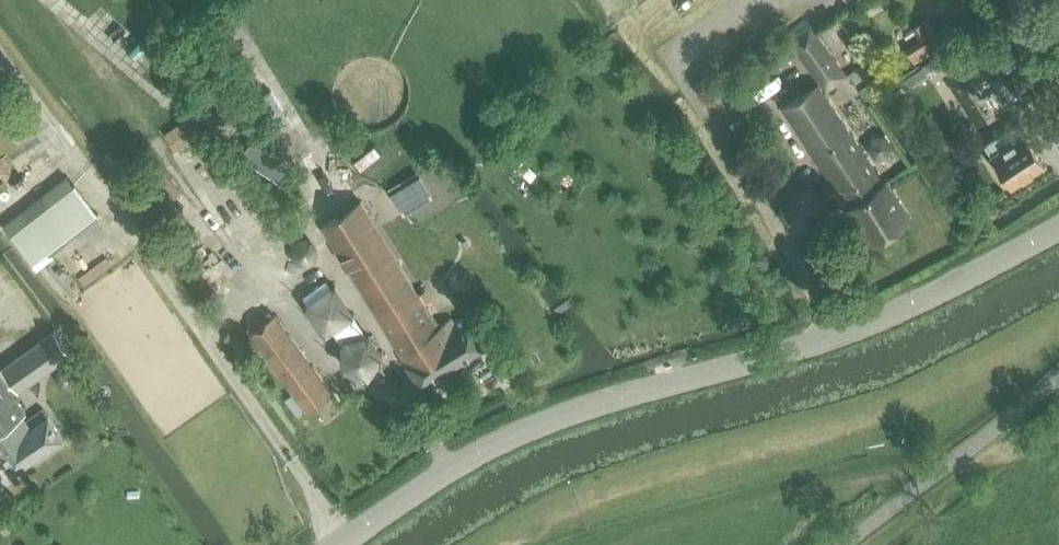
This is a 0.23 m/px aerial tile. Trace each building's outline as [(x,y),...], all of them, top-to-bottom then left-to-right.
[(924,42),(910,48),(915,59),(946,45),(933,15),(916,23),(924,42)] [(828,90),(847,76),(812,25),(792,39),(828,90)] [(727,84),(738,99),(770,77),(760,61),(727,84)] [(922,66),(900,80),(907,90),(929,76),(922,66)] [(874,243),(910,219),(887,183),(884,185),(872,165),(878,162),(889,165),(892,153),(886,143),(874,140),(871,152),(866,155),(820,85),(784,108),(874,243)] [(185,119),(167,131),(179,148),(196,136),(185,119)] [(1013,187),(1047,165),(1026,133),(1004,147),(998,137),(986,146),(1013,187)] [(420,176),(392,194),(406,215),(433,197),(420,176)] [(779,208),(794,233),(819,232),(831,210),(816,185),(791,185),(779,208)] [(33,261),(95,213),(75,186),(12,233),(33,261)] [(421,387),(486,347),(464,314),(455,321),(451,316),(446,320),(423,288),(418,291),(363,200),(323,226),(421,387)] [(292,249),(291,251),(291,253),(291,255),(292,258),(293,260),(294,261),(296,263),(298,264),(300,265),(302,266),(304,266),(306,266),(308,266),(310,265),(312,264),(314,263),(316,261),(317,260),(318,258),(319,256),(319,254),(319,251),(319,249),(318,247),(317,245),(316,243),(314,242),(312,241),(311,240),(308,239),(306,239),(304,238),(302,239),(300,239),(298,240),(296,242),(295,243),(293,245),(292,247),(292,249)] [(274,313),(251,330),(310,411),(333,394),(274,313)] [(20,390),(71,355),(54,331),(3,366),(20,390)] [(370,331),(342,337),(341,366),(370,377),(386,354),(370,331)] [(64,438),(44,408),(27,420),(23,415),(27,413),(0,375),(0,448),(16,472),(64,438)]
